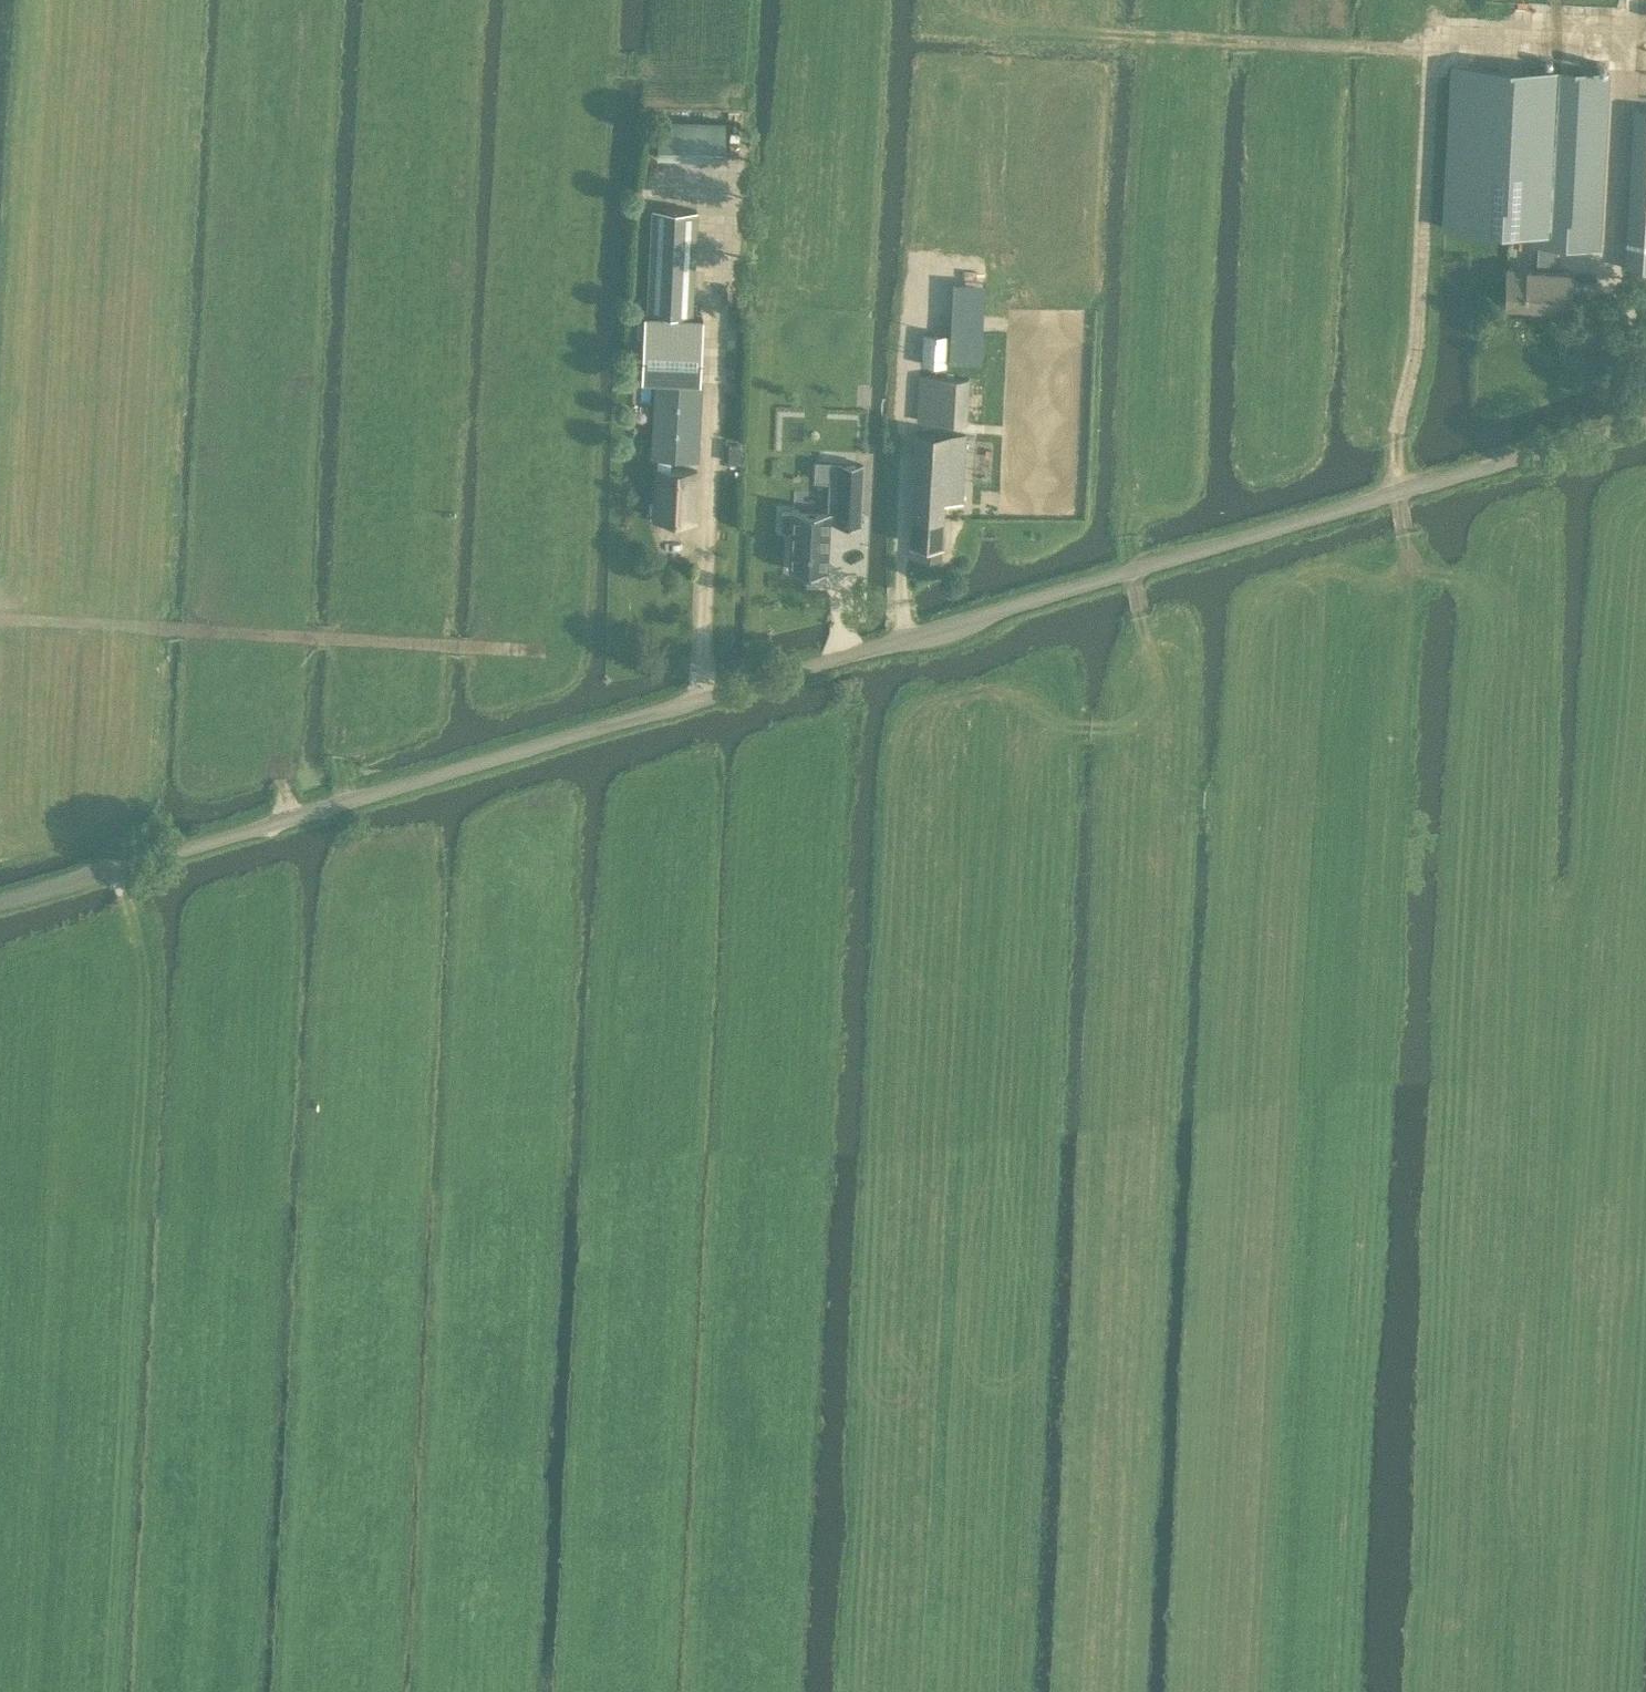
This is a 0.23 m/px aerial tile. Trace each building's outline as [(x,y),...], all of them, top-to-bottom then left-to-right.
[(1464,215),(1530,219),(1538,68),(1451,63),(1442,227),(1463,228),(1464,215)] [(1506,265),(1504,303),(1568,306),(1570,268),(1559,268),(1560,248),(1599,250),(1609,72),(1538,68),(1530,219),(1529,231),(1528,246),(1536,246),(1535,266),(1506,265)] [(1624,268),(1645,269),(1645,107),(1632,107),(1624,268)] [(726,119),(657,119),(657,157),(725,158),(726,119)] [(654,210),(646,375),(698,378),(701,313),(689,312),(694,212),(654,210)] [(954,285),(951,358),(979,359),(982,287),(954,285)] [(923,331),(921,363),(946,365),(948,333),(923,331)] [(981,423),(984,378),(920,375),(917,419),(981,423)] [(697,459),(701,381),(656,379),(652,456),(697,459)] [(961,500),(965,434),(956,433),(956,432),(951,431),(950,433),(916,431),(910,542),(919,542),(918,557),(940,558),(944,499),(961,500)] [(740,460),(740,441),(728,441),(727,460),(740,460)] [(863,463),(838,462),(835,522),(860,523),(863,463)] [(695,500),(697,469),(656,467),(653,516),(688,518),(689,499),(695,500)] [(828,569),(830,522),(831,510),(828,510),(790,509),(790,511),(782,511),(781,520),(781,525),(781,529),(789,530),(788,567),(828,569)]
